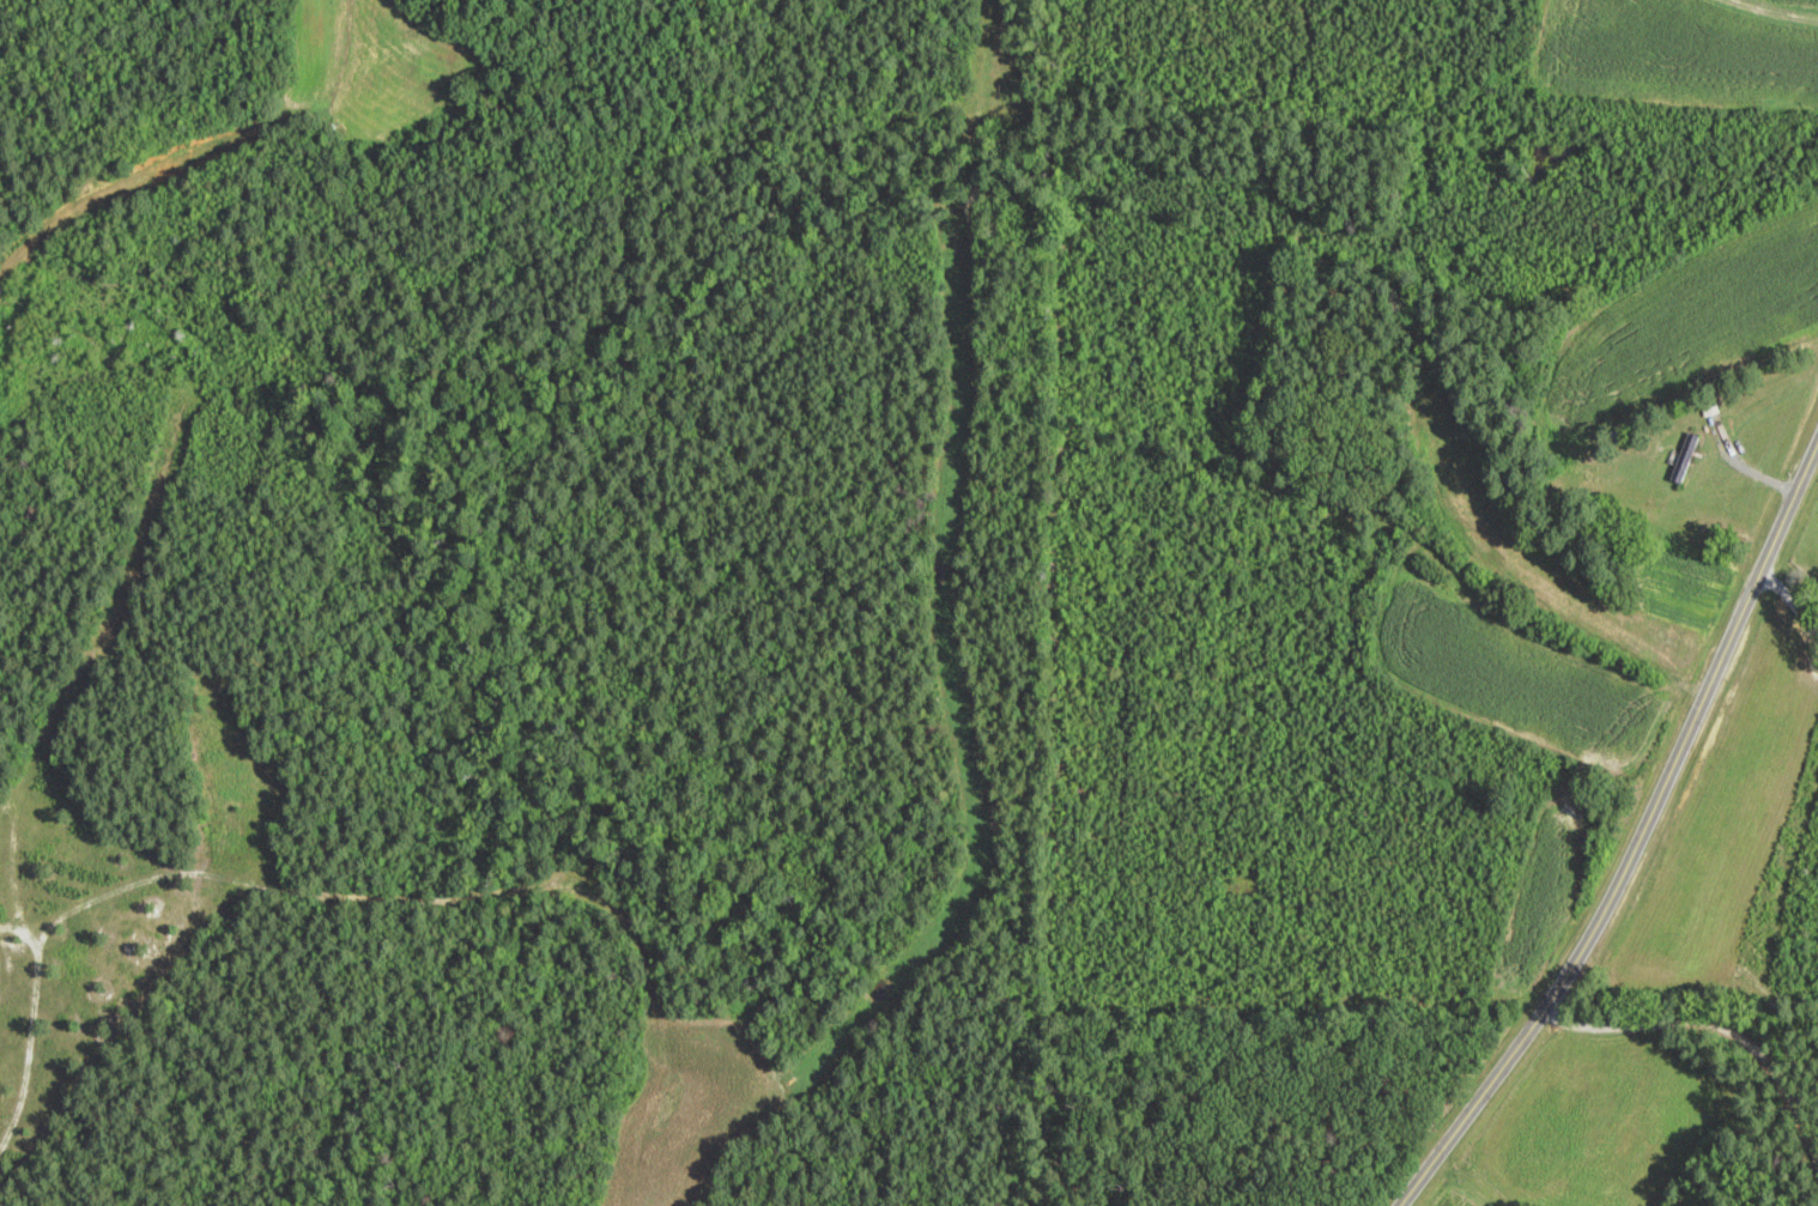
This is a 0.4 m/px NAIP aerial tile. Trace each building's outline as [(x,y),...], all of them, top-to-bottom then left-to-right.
[(1671,480),(1682,484),(1700,437),(1689,432),(1671,480)]
